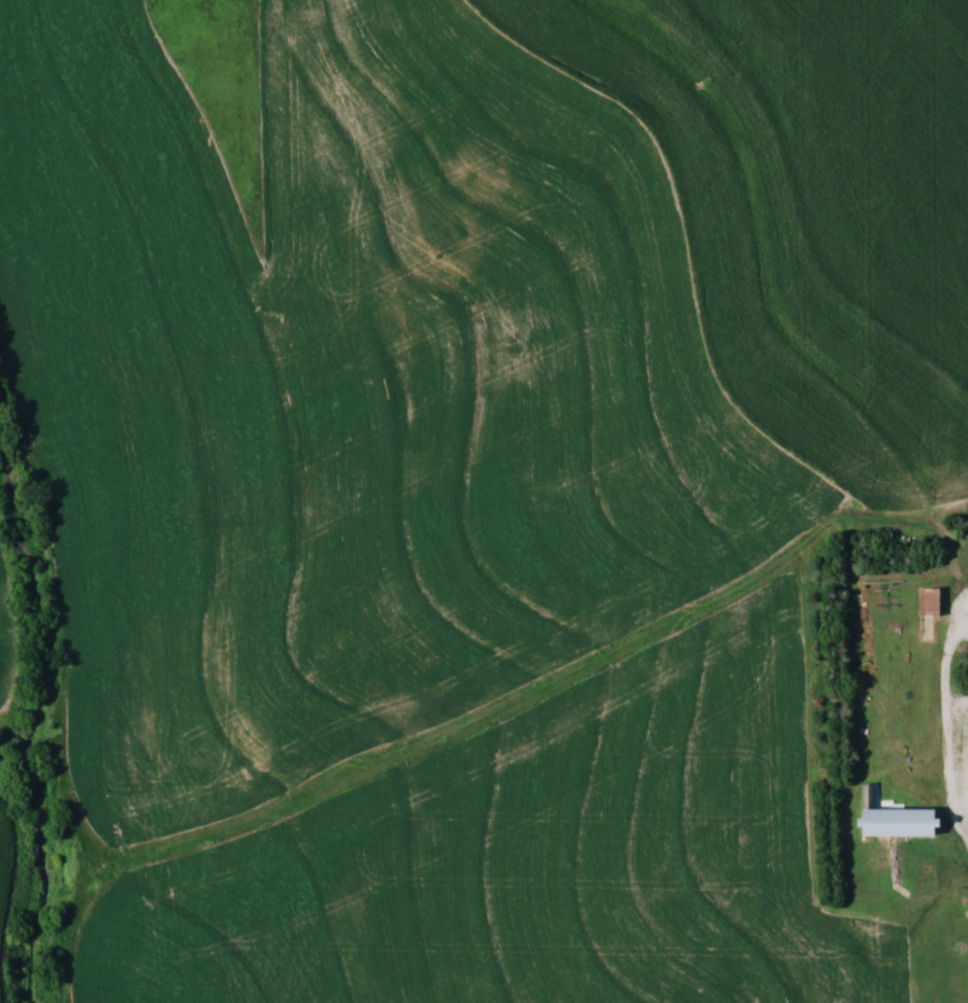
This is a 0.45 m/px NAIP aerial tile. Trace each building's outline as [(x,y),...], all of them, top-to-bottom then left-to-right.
[(947,828),(955,828),(955,819),(947,819),(947,810),(873,810),(873,837),(947,837),(947,828)]
